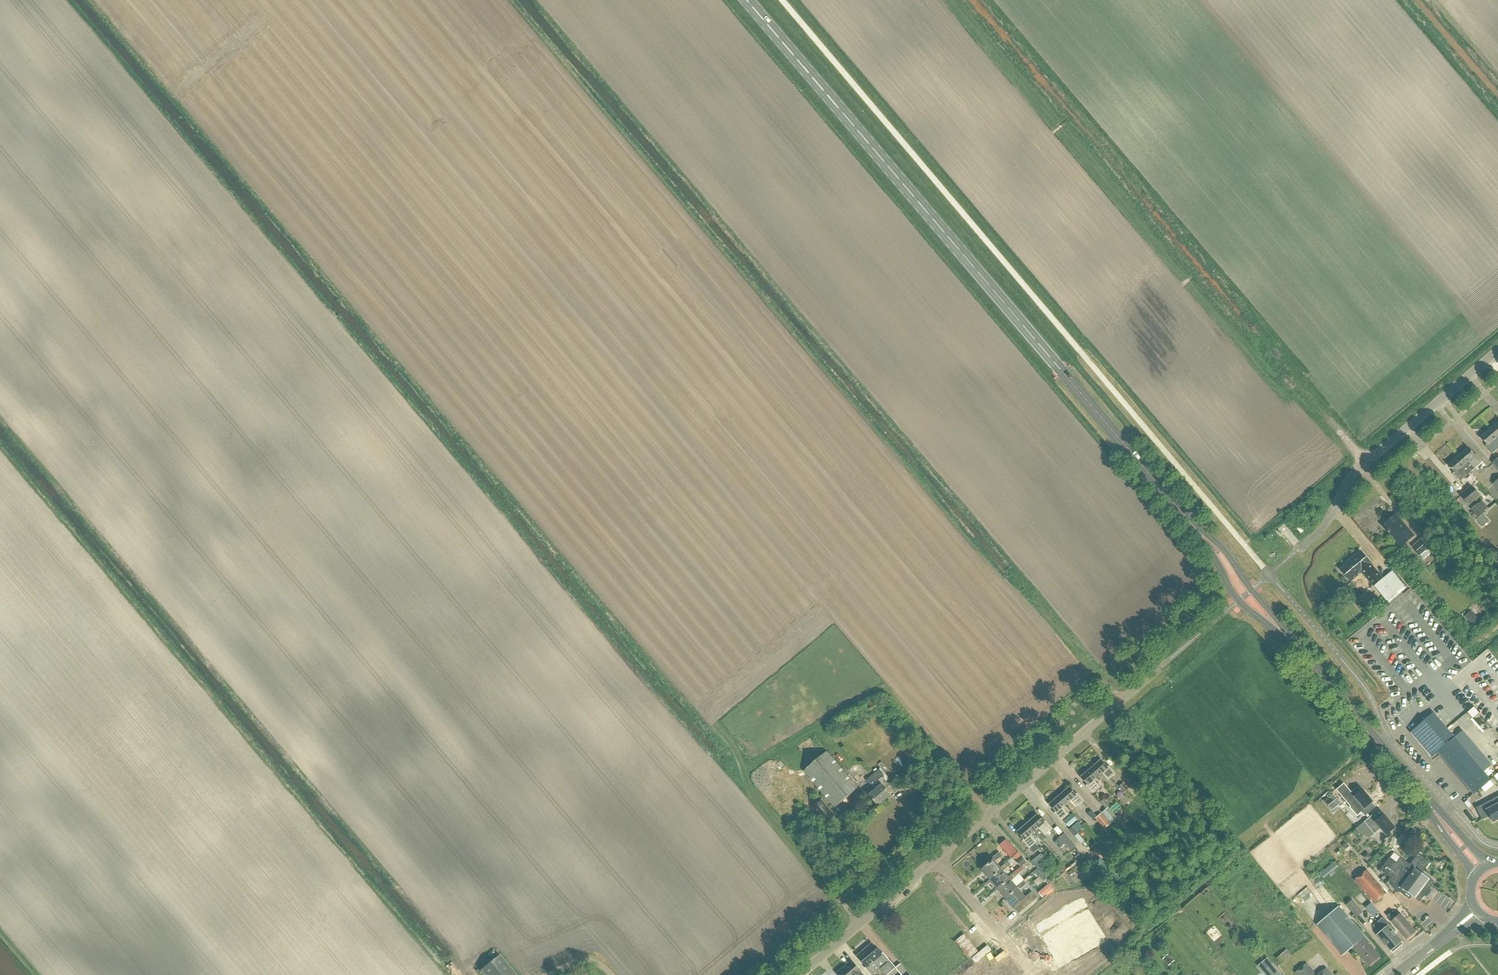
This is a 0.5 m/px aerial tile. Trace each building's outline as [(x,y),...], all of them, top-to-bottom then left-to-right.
[(1492,454),(1497,449),(1497,438),(1497,437),(1491,429),(1480,438),(1487,445),(1486,446),(1492,454)] [(1458,457),(1465,465),(1470,461),(1476,468),(1483,462),(1476,454),(1475,455),(1469,448),(1458,457)] [(1453,474),(1460,482),(1471,471),(1465,465),(1458,457),(1448,465),(1455,473),(1453,474)] [(1472,486),(1461,495),(1469,505),(1479,496),(1472,486)] [(1477,506),(1472,510),(1478,517),(1483,513),(1477,506)] [(1396,515),(1384,525),(1401,546),(1414,536),(1396,515)] [(1424,560),(1436,550),(1437,549),(1425,536),(1412,547),(1424,560)] [(1373,586),(1386,600),(1404,584),(1391,570),(1382,577),(1360,551),(1347,562),(1348,563),(1341,569),(1351,581),(1362,572),(1373,586)] [(1383,603),(1376,595),(1369,601),(1376,609),(1383,603)] [(1432,757),(1438,752),(1473,794),(1490,780),(1484,772),(1433,712),(1410,732),(1432,757)] [(1454,738),(1484,772),(1492,765),(1463,731),(1454,738)] [(827,752),(804,771),(835,808),(858,788),(827,752)] [(1091,769),(1098,777),(1102,774),(1108,781),(1116,774),(1109,766),(1108,767),(1101,760),(1091,769)] [(875,778),(883,773),(879,767),(871,772),(875,778)] [(1086,786),(1093,794),(1100,787),(1094,780),(1098,777),(1091,769),(1081,778),(1088,785),(1086,786)] [(886,781),(883,777),(875,784),(878,788),(869,795),(878,806),(891,795),(882,785),(886,781)] [(1119,786),(1124,792),(1128,789),(1123,783),(1119,786)] [(1060,796),(1067,804),(1071,801),(1077,808),(1084,801),(1077,794),(1076,795),(1070,787),(1060,796)] [(1350,790),(1342,796),(1357,814),(1360,812),(1364,816),(1375,807),(1372,802),(1373,801),(1363,789),(1361,791),(1358,787),(1351,792),(1350,790)] [(1493,792),(1496,798),(1494,799),(1497,804),(1487,809),(1485,804),(1477,808),(1483,820),(1490,816),(1493,822),(1497,819),(1497,789),(1493,792)] [(1055,813),(1061,821),(1073,811),(1067,804),(1060,796),(1050,805),(1056,812),(1055,813)] [(1107,809),(1103,812),(1112,824),(1119,818),(1109,806),(1111,804),(1106,798),(1102,802),(1107,809)] [(826,800),(817,807),(833,825),(841,818),(826,800)] [(1112,824),(1103,812),(1098,816),(1093,809),(1089,813),(1094,819),(1096,817),(1105,829),(1112,824)] [(1381,828),(1386,835),(1395,828),(1384,814),(1377,820),(1373,814),(1364,821),(1358,826),(1361,830),(1368,825),(1375,834),(1381,828)] [(1028,823),(1035,831),(1039,828),(1045,835),(1052,829),(1046,821),(1044,822),(1038,815),(1028,823)] [(1074,826),(1079,831),(1083,828),(1078,822),(1074,826)] [(1023,841),(1030,848),(1037,842),(1031,835),(1035,831),(1028,823),(1018,832),(1024,840),(1023,841)] [(1069,829),(1075,835),(1079,832),(1073,825),(1069,829)] [(1057,841),(1062,847),(1065,844),(1072,851),(1077,845),(1066,833),(1057,841)] [(1145,844),(1138,834),(1131,839),(1139,849),(1145,844)] [(1392,843),(1396,848),(1407,839),(1403,834),(1392,843)] [(1000,844),(1012,858),(1019,852),(1007,838),(1000,844)] [(1001,869),(1000,868),(995,862),(1002,856),(999,853),(992,859),(993,860),(981,870),(990,879),(1001,869)] [(1039,858),(1037,861),(1040,865),(1047,859),(1042,853),(1038,857),(1039,858)] [(1415,898),(1420,902),(1434,882),(1429,878),(1421,873),(1429,862),(1418,854),(1410,865),(1401,858),(1397,863),(1390,857),(1380,870),(1390,878),(1389,880),(1398,891),(1401,888),(1415,898)] [(1016,861),(1020,866),(1027,861),(1023,855),(1016,861)] [(1336,866),(1335,864),(1337,862),(1335,859),(1319,872),(1322,876),(1336,866)] [(990,879),(998,889),(1009,879),(1008,877),(1003,871),(1010,865),(1007,862),(1000,868),(1001,869),(990,879)] [(1354,880),(1373,903),(1386,893),(1366,870),(1354,880)] [(998,889),(1006,898),(1017,888),(1016,886),(1011,880),(1017,875),(1015,871),(1008,877),(1009,879),(998,889)] [(1014,908),(1019,913),(1037,898),(1031,891),(1025,896),(1019,890),(1025,884),(1022,880),(1016,886),(1017,888),(1006,898),(1014,908)] [(1042,897),(1051,889),(1047,884),(1038,893),(1042,897)] [(1299,895),(1304,899),(1309,893),(1305,889),(1299,895)] [(1346,906),(1356,919),(1363,913),(1352,900),(1346,906)] [(1379,912),(1371,903),(1366,908),(1373,917),(1379,912)] [(1317,924),(1343,955),(1353,946),(1369,965),(1380,956),(1374,949),(1375,949),(1365,937),(1365,936),(1339,906),(1317,924)] [(1393,911),(1387,916),(1392,921),(1401,932),(1402,932),(1407,938),(1408,937),(1410,937),(1413,934),(1413,933),(1414,932),(1409,926),(1409,924),(1400,914),(1397,916),(1393,911)] [(1089,914),(1077,920),(1091,945),(1103,938),(1089,914)] [(1383,917),(1372,926),(1379,934),(1377,935),(1379,937),(1378,938),(1382,943),(1383,942),(1391,950),(1392,951),(1396,948),(1396,946),(1401,941),(1389,926),(1390,925),(1383,917)] [(1077,920),(1067,926),(1081,951),(1091,945),(1077,920)] [(1067,926),(1056,932),(1070,957),(1081,951),(1067,926)] [(1056,932),(1045,939),(1059,963),(1070,957),(1056,932)] [(956,941),(959,945),(967,938),(964,934),(956,941)] [(959,945),(963,950),(971,943),(967,938),(959,945)] [(963,950),(967,954),(975,947),(971,943),(963,950)] [(886,974),(888,974),(896,968),(883,953),(882,955),(872,944),(865,950),(886,974)] [(975,947),(967,954),(970,958),(978,951),(975,947)] [(1278,957),(1282,963),(1292,954),(1287,949),(1278,957)] [(865,950),(857,956),(867,967),(866,968),(871,974),(886,974),(865,950)] [(1163,959),(1169,966),(1174,961),(1169,954),(1163,959)] [(485,974),(516,974),(499,955),(480,970),(485,974)] [(1263,971),(1272,964),(1268,958),(1259,966),(1263,971)] [(851,974),(864,974),(862,972),(852,961),(845,967),(851,974)] [(902,963),(896,969),(901,974),(911,974),(902,963)] [(1307,963),(1296,972),(1298,974),(1317,974),(1307,963)]
